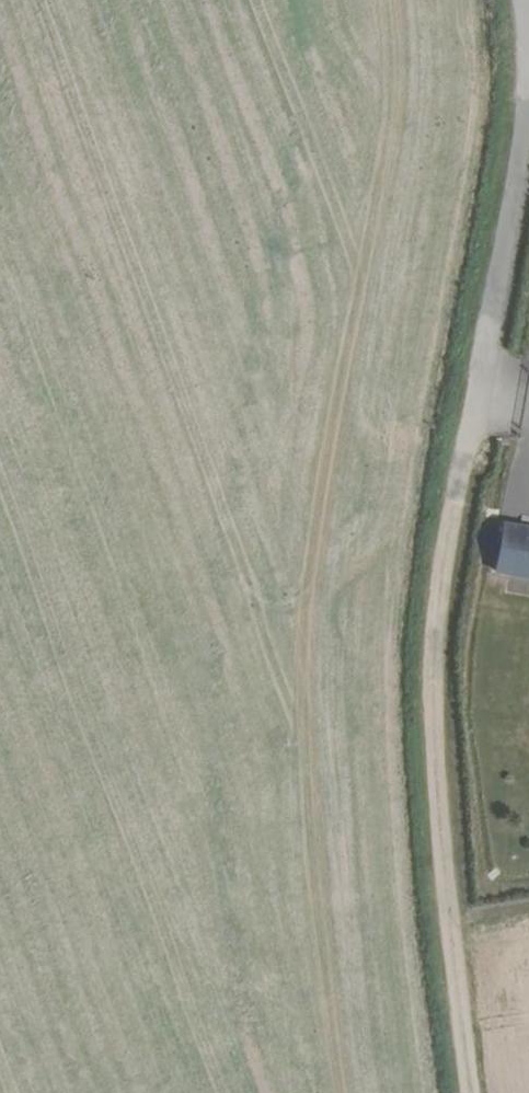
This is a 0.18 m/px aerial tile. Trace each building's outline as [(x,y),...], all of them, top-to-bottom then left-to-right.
[(506,524),(496,573),(528,580),(528,529),(506,524)]
